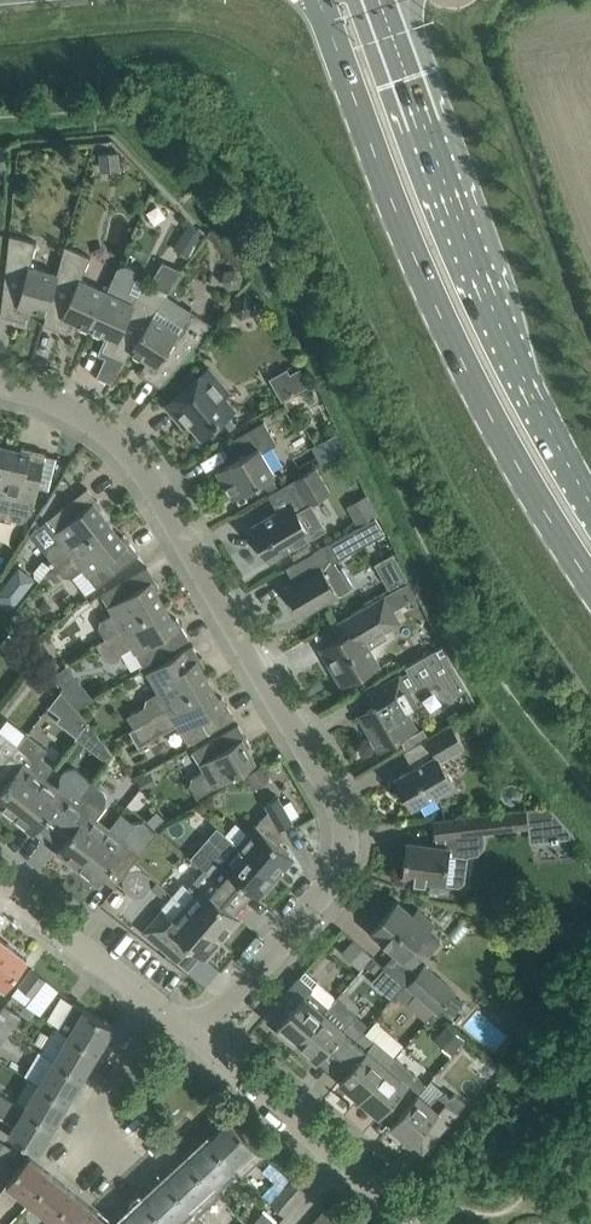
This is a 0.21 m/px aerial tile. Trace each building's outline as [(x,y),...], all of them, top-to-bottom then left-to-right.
[(9,168),(6,146),(0,147),(0,170),(9,168)] [(120,152),(99,154),(100,171),(121,169),(120,152)] [(192,250),(202,233),(191,222),(179,243),(192,250)] [(47,313),(58,274),(30,266),(37,242),(10,234),(1,315),(25,321),(29,308),(47,313)] [(91,329),(107,291),(81,279),(91,256),(66,245),(58,274),(47,313),(44,323),(67,334),(73,321),(91,329)] [(151,278),(170,288),(180,268),(161,258),(151,278)] [(144,280),(138,294),(131,291),(138,277),(136,271),(133,267),(128,265),(123,265),(118,268),(107,291),(91,329),(108,336),(103,349),(126,359),(132,350),(168,294),(170,291),(144,280)] [(226,270),(222,280),(229,289),(240,287),(244,276),(237,268),(226,270)] [(235,298),(232,310),(241,318),(253,314),(255,302),(246,293),(235,298)] [(213,324),(191,310),(168,294),(132,350),(148,361),(140,372),(161,386),(213,324)] [(104,355),(96,374),(109,380),(117,361),(104,355)] [(202,435),(234,408),(218,390),(223,385),(208,369),(167,404),(178,417),(183,413),(202,435)] [(284,398),(309,383),(300,369),(290,375),(287,370),(273,379),(284,398)] [(233,498),(275,474),(262,452),(277,443),(264,420),(235,438),(245,454),(217,470),(233,498)] [(336,433),(313,446),(322,463),(346,449),(336,433)] [(0,466),(0,516),(3,516),(9,512),(12,519),(23,521),(28,518),(29,514),(33,512),(46,452),(23,447),(21,451),(4,447),(0,466)] [(325,528),(310,503),(330,492),(316,467),(290,482),(300,499),(250,527),(270,561),(325,528)] [(56,565),(110,524),(99,510),(103,507),(88,488),(46,520),(60,538),(49,547),(48,555),(56,565)] [(298,609),(302,616),(353,586),(343,568),(340,569),(335,562),(385,532),(375,516),(294,563),(302,577),(285,587),(292,598),(289,600),(295,611),(298,609)] [(110,524),(56,565),(65,576),(72,577),(83,568),(97,587),(139,554),(124,535),(120,538),(110,524)] [(385,586),(406,578),(395,551),(375,559),(385,586)] [(0,593),(0,595),(16,605),(34,576),(17,565),(0,593)] [(106,639),(164,605),(156,590),(160,587),(148,566),(102,593),(113,612),(101,619),(99,627),(106,639)] [(417,596),(408,581),(351,613),(352,614),(356,612),(364,625),(376,617),(382,628),(400,617),(395,608),(417,596)] [(120,658),(121,652),(132,646),(143,665),(190,639),(177,618),(173,620),(164,605),(106,639),(97,643),(102,652),(101,653),(104,659),(114,661),(120,658)] [(343,686),(380,664),(358,626),(325,646),(334,662),(330,664),(343,686)] [(0,643),(0,646),(9,655),(21,643),(12,635),(10,633),(6,637),(2,641),(0,643)] [(135,727),(151,718),(210,684),(201,669),(206,666),(193,645),(147,672),(159,691),(147,698),(145,706),(128,715),(135,727)] [(408,689),(416,684),(417,685),(438,679),(453,695),(467,687),(444,645),(406,666),(408,671),(369,693),(376,705),(359,715),(379,749),(416,727),(407,710),(417,704),(408,689)] [(55,656),(44,663),(50,672),(61,666),(55,656)] [(71,683),(71,671),(66,665),(54,675),(66,688),(71,683)] [(38,666),(27,677),(39,687),(48,675),(38,666)] [(210,684),(151,718),(158,729),(166,731),(178,724),(189,744),(235,718),(223,696),(219,699),(210,684)] [(60,716),(72,701),(62,689),(48,707),(60,716)] [(466,747),(452,723),(427,738),(437,755),(396,778),(413,807),(437,794),(439,798),(457,787),(442,761),(466,747)] [(239,724),(193,751),(204,770),(192,777),(190,785),(197,797),(256,763),(247,747),(251,745),(239,724)] [(424,728),(402,741),(407,749),(429,736),(424,728)] [(19,745),(0,730),(0,767),(1,768),(19,745)] [(42,755),(47,749),(28,734),(19,745),(1,768),(12,776),(0,792),(0,807),(13,818),(45,778),(55,765),(42,755)] [(115,754),(104,741),(95,752),(108,763),(115,754)] [(269,780),(261,766),(247,774),(255,788),(269,780)] [(46,819),(57,828),(94,781),(78,769),(73,767),(69,768),(66,770),(62,774),(62,779),(61,783),(57,788),(45,778),(13,818),(34,834),(46,819)] [(151,772),(138,779),(145,791),(158,784),(151,772)] [(94,781),(57,828),(68,836),(56,852),(78,868),(109,828),(96,818),(103,810),(107,805),(108,800),(107,795),(105,789),(94,781)] [(506,786),(503,793),(506,799),(512,804),(519,801),(523,794),(520,787),(513,783),(506,786)] [(238,845),(277,878),(295,858),(269,836),(278,825),(280,829),(293,821),(279,796),(266,804),(269,809),(238,845)] [(562,822),(549,807),(527,809),(529,826),(531,843),(576,837),(562,822)] [(485,831),(486,831),(529,826),(527,809),(434,821),(436,838),(438,837),(439,846),(407,842),(403,875),(415,877),(414,882),(426,883),(446,885),(446,884),(459,885),(464,881),(467,857),(461,856),(461,855),(469,856),(478,854),(484,848),(486,839),(485,831)] [(129,868),(147,845),(158,832),(146,823),(133,823),(121,838),(109,828),(78,868),(99,884),(118,859),(129,868)] [(238,845),(228,857),(225,844),(211,838),(193,858),(200,866),(204,869),(226,888),(236,877),(260,898),(277,878),(238,845)] [(217,899),(226,888),(204,869),(188,887),(184,883),(173,896),(224,939),(241,919),(217,899)] [(157,882),(152,888),(161,896),(166,890),(157,882)] [(206,960),(224,939),(173,896),(162,908),(164,909),(144,931),(170,953),(182,939),(206,960)] [(441,935),(432,927),(435,923),(418,909),(413,914),(398,901),(371,932),(413,968),(424,954),(431,954),(442,942),(441,935)] [(516,901),(509,907),(511,916),(511,917),(521,919),(527,914),(526,904),(516,901)] [(4,941),(0,946),(0,983),(6,987),(27,959),(4,941)] [(355,941),(345,952),(360,966),(369,955),(370,954),(355,941)] [(438,1013),(439,1013),(449,1022),(465,1003),(455,994),(458,991),(426,964),(408,985),(435,1011),(438,1013)] [(34,997),(47,980),(32,969),(19,986),(34,997)] [(293,1045),(295,1042),(297,1043),(338,997),(337,996),(336,997),(317,980),(312,986),(301,976),(281,998),(266,1016),(281,1029),(279,1032),(293,1045)] [(338,997),(297,1043),(317,1061),(333,1042),(345,1052),(364,1030),(354,1022),(359,1017),(337,998),(338,997)] [(513,998),(499,1014),(511,1024),(524,1009),(513,998)] [(99,1051),(114,1026),(84,1008),(84,1009),(74,1003),(59,1027),(69,1033),(99,1051)] [(9,1033),(21,1016),(5,1005),(0,1012),(0,1028),(9,1033)] [(377,1018),(366,1030),(393,1054),(403,1043),(377,1018)] [(447,1023),(436,1036),(454,1051),(465,1038),(447,1023)] [(9,1033),(0,1028),(0,1046),(9,1033)] [(356,1062),(340,1080),(360,1098),(395,1058),(364,1030),(345,1052),(356,1062)] [(84,1076),(99,1051),(69,1033),(54,1059),(84,1076)] [(420,1093),(420,1094),(427,1085),(395,1058),(360,1098),(380,1115),(396,1097),(407,1106),(408,1107),(420,1093)] [(69,1102),(84,1076),(54,1059),(39,1084),(69,1102)] [(54,1127),(69,1102),(39,1084),(24,1109),(54,1127)] [(439,1134),(466,1103),(455,1094),(450,1097),(447,1092),(429,1101),(420,1094),(420,1093),(408,1107),(407,1106),(391,1125),(412,1143),(428,1124),(439,1134)] [(24,1109),(0,1095),(0,1115),(16,1124),(10,1134),(39,1152),(54,1127),(24,1109)] [(265,1156),(258,1150),(254,1146),(231,1120),(209,1141),(232,1166),(233,1166),(243,1176),(265,1156)] [(212,1185),(232,1166),(209,1141),(187,1160),(220,1196),(221,1195),(212,1185)] [(1,1177),(18,1152),(5,1143),(0,1150),(0,1177),(1,1177)] [(30,1202),(52,1175),(29,1156),(7,1184),(30,1202)] [(199,1215),(220,1196),(187,1160),(166,1180),(190,1206),(199,1215)] [(52,1221),(75,1193),(52,1175),(30,1202),(52,1221)] [(270,1186),(262,1195),(271,1203),(285,1216),(306,1191),(294,1181),(292,1179),(279,1194),(270,1186)] [(190,1206),(166,1180),(144,1200),(167,1223),(170,1223),(190,1206)] [(98,1212),(75,1193),(52,1221),(56,1223),(88,1223),(98,1212)] [(144,1200),(123,1220),(127,1223),(167,1223),(144,1200)] [(343,1223),(326,1209),(313,1223),(343,1223)] [(98,1212),(88,1223),(113,1223),(98,1212)] [(278,1223),(264,1212),(253,1223),(278,1223)]
